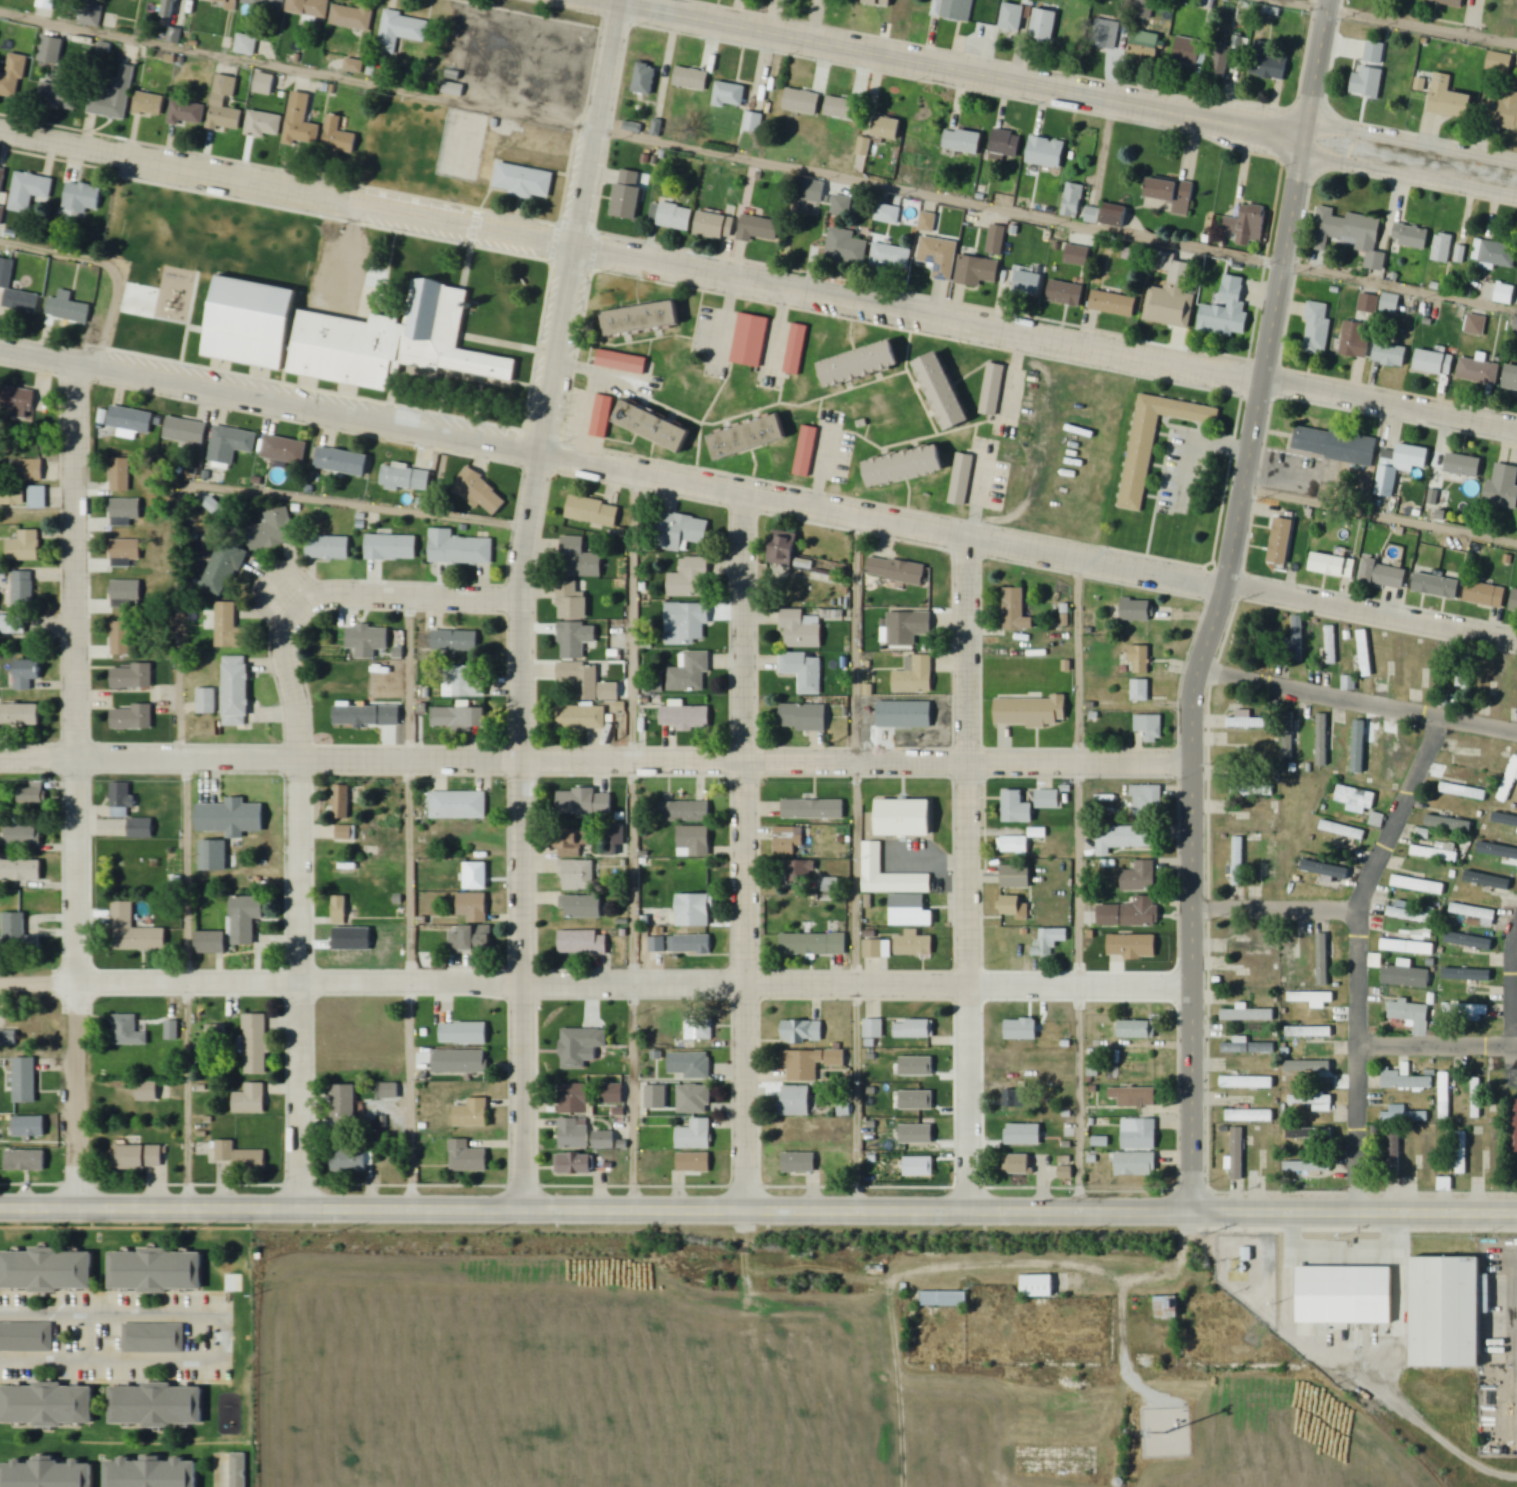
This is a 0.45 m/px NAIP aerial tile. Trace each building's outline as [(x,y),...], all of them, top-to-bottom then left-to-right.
[(37,7),(53,10),(55,0),(38,0),(37,7)] [(159,17),(176,19),(179,0),(161,0),(159,17)] [(226,3),(225,8),(235,10),(237,0),(210,0),(226,3)] [(243,5),(282,12),(285,0),(244,0),(243,5)] [(327,19),(330,0),(290,0),(288,13),(327,19)] [(944,18),(970,23),(974,0),(947,0),(944,18)] [(1000,34),(1020,38),(1024,18),(1032,19),(1035,0),(1024,0),(1023,6),(1006,3),(1000,34)] [(1156,4),(1139,0),(1135,17),(1151,21),(1156,4)] [(334,5),(330,24),(370,32),(375,8),(362,5),(361,11),(334,5)] [(1054,45),(1059,13),(1036,9),(1031,41),(1054,45)] [(425,44),(429,20),(384,13),(377,53),(396,56),(399,39),(425,44)] [(1116,52),(1121,24),(1097,19),(1091,47),(1116,52)] [(1134,55),(1138,53),(1145,63),(1166,49),(1153,28),(1128,44),(1134,55)] [(179,31),(170,29),(168,42),(177,43),(179,31)] [(238,34),(235,52),(254,56),(258,38),(238,34)] [(1217,44),(1212,77),(1228,79),(1233,51),(1244,53),(1246,39),(1235,37),(1233,46),(1217,44)] [(1199,68),(1204,42),(1178,38),(1174,63),(1199,68)] [(42,67),(62,66),(61,39),(40,40),(42,67)] [(1289,60),(1267,57),(1269,43),(1256,42),(1252,77),(1286,82),(1289,60)] [(1510,75),(1514,56),(1491,52),(1487,70),(1510,75)] [(10,55),(7,75),(0,74),(0,97),(20,100),(27,57),(10,55)] [(346,59),(344,69),(361,72),(363,62),(346,59)] [(640,64),(634,92),(652,96),(656,71),(650,70),(650,66),(640,64)] [(367,65),(366,74),(373,75),(374,66),(367,65)] [(135,68),(122,66),(120,81),(112,80),(109,93),(92,91),(88,115),(126,121),(135,68)] [(706,94),(710,74),(678,67),(674,87),(706,94)] [(258,74),(254,93),(270,96),(274,77),(258,74)] [(1473,120),(1476,96),(1450,93),(1452,76),(1436,74),(1430,115),(1473,120)] [(238,79),(217,76),(209,129),(241,134),(244,112),(226,109),(228,98),(235,99),(238,79)] [(76,112),(81,92),(40,82),(35,102),(76,112)] [(718,83),(714,106),(726,108),(727,104),(744,107),(747,88),(718,83)] [(822,95),(788,89),(783,111),(818,118),(822,95)] [(1507,91),(1506,101),(1492,99),(1488,125),(1516,129),(1516,93),(1507,91)] [(160,121),(166,99),(140,93),(134,114),(160,121)] [(285,145),(317,149),(320,127),(306,125),(310,95),(292,93),(285,145)] [(825,118),(854,123),(858,102),(829,97),(825,118)] [(203,129),(206,106),(172,101),(169,124),(203,129)] [(280,141),(283,117),(249,113),(246,136),(280,141)] [(747,113),(744,131),(760,134),(763,116),(747,113)] [(358,135),(345,133),(346,118),(328,116),(324,152),(355,156),(358,135)] [(904,122),(877,116),(873,137),(900,142),(904,122)] [(641,126),(625,122),(623,130),(640,133),(641,126)] [(654,122),(652,136),(660,137),(662,123),(654,122)] [(947,130),(944,151),(981,157),(984,136),(947,130)] [(1023,136),(995,131),(991,155),(1019,159),(1023,136)] [(1062,171),(1066,143),(1032,138),(1028,166),(1062,171)] [(859,157),(874,157),(874,140),(859,140),(859,157)] [(555,174),(499,164),(494,191),(550,201),(555,174)] [(612,217),(638,221),(646,174),(620,170),(612,217)] [(51,200),(54,179),(16,173),(10,212),(30,215),(33,197),(51,200)] [(1190,217),(1196,186),(1151,177),(1147,200),(1174,205),(1172,214),(1190,217)] [(823,205),(828,184),(807,180),(803,201),(823,205)] [(88,210),(99,212),(103,190),(69,184),(65,213),(87,216),(88,210)] [(1085,187),(1068,184),(1062,216),(1079,219),(1085,187)] [(832,213),(846,217),(851,199),(836,195),(832,213)] [(695,211),(655,201),(650,223),(689,233),(695,211)] [(1103,224),(1125,229),(1129,209),(1107,204),(1103,224)] [(898,226),(901,209),(879,205),(875,222),(898,226)] [(1268,208),(1243,205),(1241,219),(1224,217),(1222,241),(1263,246),(1268,208)] [(1383,220),(1348,214),(1347,220),(1334,217),(1336,210),(1318,207),(1311,250),(1328,253),(1330,241),(1357,247),(1356,251),(1368,254),(1365,270),(1384,273),(1388,255),(1377,253),(1383,220)] [(1098,224),(1100,210),(1088,208),(1086,222),(1098,224)] [(737,219),(700,213),(696,235),(733,242),(737,219)] [(739,241),(753,243),(754,239),(778,243),(781,222),(743,216),(739,241)] [(986,255),(1002,258),(1008,228),(992,225),(986,255)] [(1426,252),(1430,232),(1396,225),(1392,245),(1426,252)] [(844,238),(845,231),(831,229),(825,258),(864,265),(868,243),(844,238)] [(1455,237),(1437,234),(1432,262),(1450,265),(1455,237)] [(953,283),(958,243),(922,238),(918,263),(936,265),(934,280),(953,283)] [(1476,240),(1473,264),(1515,270),(1516,256),(1516,246),(1476,240)] [(912,251),(874,244),(870,266),(909,272),(912,251)] [(1089,267),(1091,248),(1067,246),(1065,265),(1089,267)] [(1124,260),(1138,262),(1139,251),(1125,250),(1124,260)] [(1168,287),(1186,291),(1191,263),(1178,261),(1178,255),(1159,251),(1155,271),(1170,274),(1168,287)] [(957,283),(998,288),(1001,263),(961,257),(957,283)] [(41,296),(10,291),(15,261),(0,259),(0,289),(6,290),(3,310),(38,315),(41,296)] [(1039,299),(1044,277),(1019,271),(1015,294),(1039,299)] [(1246,279),(1225,276),(1222,307),(1203,305),(1199,333),(1247,338),(1250,314),(1242,313),(1246,279)] [(206,361),(392,390),(395,365),(515,384),(519,361),(460,351),(469,290),(415,281),(409,322),(374,317),(373,324),(297,312),(300,291),(219,278),(206,361)] [(1050,280),(1046,301),(1080,307),(1084,287),(1050,280)] [(1514,306),(1516,286),(1498,284),(1495,304),(1514,306)] [(1093,290),(1090,308),(1130,317),(1134,298),(1093,290)] [(91,306),(71,303),(73,293),(60,291),(58,301),(49,299),(47,318),(89,325),(91,306)] [(1362,294),(1359,311),(1376,314),(1379,297),(1362,294)] [(1384,294),(1381,311),(1397,314),(1400,297),(1384,294)] [(606,314),(610,338),(683,326),(679,302),(606,314)] [(1333,306),(1311,303),(1304,353),(1326,356),(1333,306)] [(741,314),(732,363),(761,368),(770,319),(741,314)] [(1346,321),(1340,356),(1368,361),(1371,341),(1365,340),(1368,325),(1346,321)] [(794,325),(783,374),(799,377),(809,328),(794,325)] [(1373,363),(1405,370),(1409,349),(1377,343),(1373,363)] [(823,364),(830,389),(904,369),(897,344),(823,364)] [(600,349),(597,365),(645,375),(648,360),(600,349)] [(1418,350),(1414,370),(1449,377),(1453,357),(1418,350)] [(920,363),(947,435),(972,425),(945,354),(920,363)] [(1458,380),(1497,388),(1501,366),(1462,359),(1458,380)] [(990,364),(981,413),(997,416),(1007,367),(990,364)] [(1508,366),(1504,389),(1516,392),(1516,368),(1508,366)] [(15,409),(15,415),(35,415),(35,389),(5,389),(5,409),(15,409)] [(1141,394),(1118,508),(1142,512),(1161,416),(1217,427),(1221,410),(1141,394)] [(598,395),(590,435),(606,438),(614,398),(598,395)] [(695,431),(627,399),(616,423),(684,454),(695,431)] [(118,437),(137,439),(138,433),(150,435),(154,413),(112,406),(108,426),(119,428),(118,437)] [(790,440),(784,416),(709,436),(716,460),(790,440)] [(168,417),(164,437),(203,445),(207,425),(168,417)] [(208,461),(234,465),(236,451),(254,455),(258,433),(214,426),(208,461)] [(804,426),(795,475),(810,478),(819,428),(804,426)] [(1299,428),(1295,454),(1375,466),(1379,440),(1299,428)] [(261,458),(304,465),(308,443),(265,435),(261,458)] [(867,461),(873,487),(947,469),(942,444),(867,461)] [(1382,469),(1398,471),(1399,465),(1428,469),(1431,450),(1400,445),(1399,452),(1385,450),(1382,469)] [(366,478),(371,457),(319,446),(314,468),(366,478)] [(958,453),(950,502),(966,504),(974,455),(958,453)] [(1448,453),(1445,470),(1477,476),(1481,460),(1448,453)] [(130,459),(110,459),(110,492),(130,492),(130,459)] [(21,462),(21,481),(42,481),(42,461),(21,462)] [(1516,486),(1516,467),(1497,463),(1494,482),(1489,481),(1486,504),(1516,509),(1516,486)] [(429,493),(431,470),(384,465),(382,488),(429,493)] [(453,486),(477,510),(483,504),(495,516),(508,503),(472,467),(453,486)] [(30,487),(30,507),(46,507),(46,487),(30,487)] [(616,527),(620,505),(570,497),(567,519),(616,527)] [(141,500),(112,500),(112,526),(131,526),(131,520),(141,520),(141,500)] [(264,514),(267,523),(246,529),(252,552),(297,541),(288,508),(264,514)] [(686,553),(688,543),(707,545),(710,520),(660,513),(656,549),(686,553)] [(1296,520),(1277,517),(1270,564),(1289,567),(1296,520)] [(494,539),(453,539),(453,530),(431,529),(430,564),(493,565),(494,539)] [(794,568),(802,535),(777,529),(769,562),(794,568)] [(8,561),(40,561),(40,530),(20,530),(20,539),(8,539),(8,561)] [(366,560),(417,561),(418,536),(367,535),(366,560)] [(308,560),(350,560),(350,537),(308,537),(308,560)] [(584,538),(562,538),(562,577),(602,578),(602,555),(584,555),(584,538)] [(141,540),(112,540),(112,564),(141,564),(141,540)] [(203,590),(227,599),(245,549),(221,540),(203,590)] [(1314,550),(1310,570),(1351,578),(1355,559),(1314,550)] [(924,586),(927,565),(870,556),(866,577),(924,586)] [(1366,557),(1361,580),(1404,589),(1408,570),(1379,564),(1380,559),(1366,557)] [(668,575),(669,598),(709,598),(708,558),(680,559),(681,575),(668,575)] [(12,571),(12,610),(33,610),(33,571),(12,571)] [(1415,593),(1460,599),(1463,580),(1418,574),(1415,593)] [(1468,581),(1464,600),(1502,608),(1506,589),(1468,581)] [(141,582),(112,582),(112,605),(141,605),(141,582)] [(588,620),(588,583),(558,582),(558,620),(588,620)] [(1024,589),(1005,589),(1005,631),(1035,631),(1035,619),(1024,619),(1024,589)] [(1123,600),(1123,621),(1154,621),(1154,600),(1123,600)] [(216,649),(245,649),(246,630),(236,629),(236,603),(217,603),(216,649)] [(666,605),(666,646),(704,646),(704,628),(711,628),(711,605),(666,605)] [(823,648),(822,625),(805,625),(805,610),(781,610),(782,630),(787,630),(787,648),(823,648)] [(917,647),(917,636),(933,636),(933,613),(889,613),(889,647),(917,647)] [(26,635),(26,616),(0,616),(0,635),(26,635)] [(1293,616),(1293,661),(1304,661),(1304,616),(1293,616)] [(130,623),(111,623),(111,657),(130,657),(130,623)] [(560,625),(560,660),(585,660),(585,645),(596,645),(596,625),(560,625)] [(1337,665),(1337,626),(1327,626),(1327,665),(1337,665)] [(347,627),(347,652),(355,652),(355,659),(379,660),(379,651),(389,651),(389,627),(347,627)] [(1373,677),(1368,631),(1358,632),(1363,678),(1373,677)] [(433,652),(478,652),(478,632),(433,632),(433,652)] [(1129,646),(1129,662),(1135,662),(1135,672),(1149,672),(1149,647),(1129,646)] [(667,692),(709,692),(709,653),(681,653),(681,669),(667,669),(667,692)] [(780,675),(799,675),(799,695),(821,695),(821,655),(780,655),(780,675)] [(894,693),(934,693),(934,657),(908,657),(908,673),(894,673),(894,693)] [(250,658),(225,658),(225,727),(250,727),(250,658)] [(15,691),(32,691),(32,681),(41,681),(41,660),(15,660),(15,691)] [(111,689),(153,689),(153,664),(132,664),(132,669),(111,669),(111,689)] [(558,664),(558,682),(577,682),(577,701),(599,701),(599,678),(607,678),(607,664),(558,664)] [(1288,679),(1289,666),(1279,665),(1278,678),(1288,679)] [(444,697),(486,697),(486,682),(472,682),(472,666),(444,666),(444,697)] [(1472,676),(1457,676),(1457,698),(1472,698),(1472,676)] [(1150,680),(1132,680),(1132,701),(1150,701),(1150,680)] [(198,715),(216,715),(216,689),(197,689),(198,715)] [(997,699),(997,727),(1068,726),(1067,698),(997,699)] [(661,707),(661,730),(710,730),(710,707),(684,707),(684,702),(670,702),(670,707),(661,707)] [(0,705),(0,727),(40,727),(40,705),(0,705)] [(781,705),(781,727),(796,727),(796,730),(826,731),(826,706),(781,705)] [(112,731),(152,731),(152,706),(132,706),(132,710),(112,710),(112,731)] [(335,726),(401,726),(401,707),(335,707),(335,726)] [(557,729),(605,730),(605,707),(557,707),(557,729)] [(433,708),(433,729),(487,729),(487,709),(433,708)] [(1238,718),(1228,718),(1228,730),(1272,730),(1272,719),(1252,719),(1252,712),(1238,712),(1238,718)] [(1136,715),(1136,733),(1144,733),(1144,743),(1162,743),(1162,715),(1136,715)] [(1318,720),(1318,767),(1329,767),(1329,720),(1318,720)] [(1295,759),(1295,722),(1282,722),(1282,759),(1295,759)] [(1362,730),(1351,730),(1351,775),(1362,775),(1362,730)] [(1515,756),(1498,801),(1510,805),(1516,786),(1516,756),(1515,756)] [(111,818),(129,818),(129,808),(135,808),(135,797),(130,797),(130,783),(111,783),(111,818)] [(1441,794),(1486,802),(1488,791),(1443,783),(1441,794)] [(350,785),(334,785),(334,821),(350,821),(350,785)] [(1162,820),(1162,785),(1131,785),(1131,820),(1162,820)] [(1274,786),(1232,786),(1232,797),(1274,797),(1274,786)] [(1377,793),(1339,786),(1336,803),(1349,805),(1348,811),(1372,816),(1370,826),(1382,828),(1385,816),(1373,813),(1377,793)] [(20,789),(20,804),(47,804),(47,789),(20,789)] [(559,815),(612,814),(612,794),(596,794),(596,790),(559,790),(559,815)] [(1004,790),(1004,821),(1034,821),(1034,804),(1023,804),(1023,790),(1004,790)] [(1037,791),(1037,807),(1059,807),(1059,791),(1037,791)] [(431,793),(431,818),(486,818),(486,793),(431,793)] [(198,805),(198,832),(229,832),(229,834),(264,834),(264,805),(245,805),(245,798),(227,798),(227,804),(198,805)] [(783,820),(845,820),(845,801),(783,801),(783,820)] [(878,801),(877,834),(931,835),(931,802),(878,801)] [(711,802),(656,802),(656,822),(711,822),(711,802)] [(1469,833),(1471,822),(1433,817),(1432,829),(1469,833)] [(154,820),(129,820),(129,838),(154,838),(154,820)] [(1274,820),(1248,820),(1248,830),(1274,830),(1274,820)] [(1320,831),(1364,842),(1367,832),(1323,821),(1320,831)] [(6,826),(6,847),(41,847),(41,826),(6,826)] [(1156,826),(1098,827),(1098,856),(1110,856),(1110,849),(1157,848),(1156,826)] [(355,827),(336,827),(336,843),(355,843),(355,827)] [(626,827),(604,827),(604,856),(626,856),(626,827)] [(711,857),(711,827),(679,827),(679,857),(711,857)] [(775,855),(796,855),(796,828),(775,828),(775,855)] [(559,849),(559,857),(583,857),(583,829),(552,829),(552,849),(559,849)] [(1030,836),(999,836),(999,855),(1030,855),(1030,836)] [(1232,878),(1233,878),(1233,886),(1244,886),(1244,837),(1232,837),(1232,878)] [(226,842),(201,841),(200,868),(226,869),(226,842)] [(1516,859),(1516,849),(1481,841),(1479,851),(1516,859)] [(1436,848),(1414,845),(1412,856),(1457,864),(1460,846),(1437,842),(1436,848)] [(864,843),(863,891),(927,891),(927,876),(882,875),(882,843),(864,843)] [(1297,871),(1347,880),(1349,868),(1299,860),(1297,871)] [(0,861),(0,882),(42,882),(42,861),(0,861)] [(562,861),(562,889),(594,889),(594,861),(562,861)] [(786,882),(816,882),(816,861),(786,861),(786,882)] [(1121,871),(1121,891),(1154,891),(1154,861),(1135,861),(1135,872),(1121,871)] [(1002,889),(1032,889),(1032,865),(1002,865),(1002,889)] [(1392,886),(1444,896),(1446,884),(1395,874),(1392,886)] [(469,923),(489,923),(489,894),(459,894),(459,916),(469,916),(469,923)] [(714,927),(714,895),(678,895),(678,927),(714,927)] [(602,896),(561,896),(560,909),(566,909),(566,919),(602,919),(602,896)] [(891,927),(936,926),(935,911),(926,911),(926,896),(891,896),(891,927)] [(1029,917),(1029,904),(1022,904),(1022,896),(1002,896),(1002,917),(1029,917)] [(233,946),(255,946),(255,918),(266,918),(266,897),(233,897),(233,946)] [(335,897),(335,918),(347,918),(347,897),(335,897)] [(1099,906),(1099,927),(1158,927),(1158,897),(1136,897),(1136,906),(1099,906)] [(1414,904),(1398,901),(1397,907),(1390,906),(1388,916),(1433,925),(1435,914),(1413,910),(1414,904)] [(133,929),(133,902),(113,902),(113,951),(166,950),(166,929),(133,929)] [(1484,920),(1483,925),(1495,928),(1498,911),(1452,903),(1450,913),(1484,920)] [(25,913),(4,913),(4,949),(41,949),(41,936),(25,936),(25,913)] [(451,952),(491,952),(491,926),(462,926),(462,934),(451,934),(451,952)] [(934,955),(934,936),(919,936),(919,930),(906,930),(906,937),(896,937),(896,955),(934,955)] [(1068,942),(1068,930),(1041,930),(1041,942),(1033,942),(1033,957),(1041,957),(1041,962),(1055,962),(1055,942),(1068,942)] [(226,932),(196,932),(196,954),(226,954),(226,932)] [(607,954),(607,932),(560,932),(560,954),(607,954)] [(1489,949),(1490,938),(1444,934),(1443,945),(1489,949)] [(847,955),(847,935),(782,935),(782,956),(847,955)] [(1318,985),(1329,985),(1329,935),(1318,935),(1318,985)] [(712,936),(668,936),(668,953),(712,953),(712,936)] [(1157,936),(1109,936),(1109,973),(1124,973),(1124,960),(1157,960),(1157,936)] [(338,957),(357,957),(357,948),(352,948),(352,937),(338,937),(338,957)] [(651,953),(665,953),(665,938),(651,938),(651,953)] [(892,958),(892,940),(865,940),(865,958),(892,958)] [(1435,944),(1383,940),(1382,952),(1434,955),(1435,944)] [(1234,953),(1274,953),(1274,943),(1234,942),(1234,953)] [(1287,946),(1287,984),(1296,984),(1296,946),(1287,946)] [(1371,968),(1381,968),(1382,955),(1371,954),(1371,968)] [(1384,967),(1383,986),(1429,988),(1430,969),(1384,967)] [(1488,971),(1445,970),(1444,988),(1488,988),(1488,971)] [(1233,973),(1233,985),(1270,986),(1270,974),(1233,973)] [(1311,1003),(1311,1010),(1326,1010),(1326,1003),(1335,1003),(1335,993),(1288,993),(1288,1003),(1311,1003)] [(1408,1005),(1408,1000),(1397,1000),(1397,1023),(1417,1023),(1417,1033),(1427,1033),(1427,1005),(1408,1005)] [(1248,1011),(1248,1003),(1238,1003),(1238,1011),(1222,1011),(1222,1023),(1275,1023),(1275,1011),(1248,1011)] [(1490,1021),(1490,1005),(1444,1005),(1444,1021),(1490,1021)] [(1014,1013),(997,1013),(997,1044),(1014,1044),(1014,1013)] [(244,1076),(267,1076),(267,1015),(245,1015),(244,1076)] [(148,1046),(148,1033),(137,1033),(137,1016),(113,1016),(113,1046),(148,1046)] [(714,1041),(714,1020),(686,1020),(686,1041),(714,1041)] [(884,1039),(884,1020),(865,1020),(865,1048),(876,1048),(876,1039),(884,1039)] [(934,1021),(896,1021),(896,1038),(934,1038),(934,1021)] [(178,1022),(165,1022),(165,1041),(178,1041),(178,1022)] [(823,1043),(823,1022),(783,1022),(783,1043),(823,1043)] [(1119,1022),(1119,1037),(1156,1038),(1156,1023),(1119,1022)] [(488,1045),(488,1024),(441,1024),(441,1045),(488,1045)] [(225,1026),(206,1026),(206,1037),(225,1037),(225,1026)] [(1288,1038),(1334,1038),(1334,1028),(1288,1028),(1288,1038)] [(584,1053),(584,1031),(560,1031),(560,1053),(584,1053)] [(1,1044),(15,1044),(15,1032),(1,1032),(1,1044)] [(1224,1044),(1224,1054),(1250,1054),(1250,1037),(1234,1037),(1234,1044),(1224,1044)] [(1276,1054),(1276,1045),(1257,1045),(1257,1054),(1276,1054)] [(488,1051),(433,1051),(433,1074),(488,1074),(488,1051)] [(848,1051),(827,1051),(827,1067),(848,1067),(848,1051)] [(783,1052),(783,1069),(789,1069),(789,1081),(818,1081),(818,1065),(824,1065),(824,1052),(783,1052)] [(669,1054),(669,1080),(711,1080),(711,1054),(669,1054)] [(36,1058),(14,1058),(14,1103),(36,1103),(36,1058)] [(1287,1078),(1330,1078),(1330,1060),(1287,1060),(1287,1078)] [(1384,1090),(1433,1090),(1433,1077),(1410,1078),(1410,1063),(1402,1063),(1402,1071),(1383,1071),(1384,1090)] [(1440,1120),(1450,1120),(1450,1073),(1440,1073),(1440,1120)] [(1334,1090),(1348,1090),(1348,1076),(1334,1076),(1334,1090)] [(1277,1089),(1277,1078),(1228,1078),(1228,1089),(1277,1089)] [(1472,1079),(1472,1119),(1482,1119),(1482,1079),(1472,1079)] [(158,1082),(137,1082),(137,1102),(158,1102),(158,1082)] [(266,1115),(266,1084),(245,1084),(245,1094),(234,1094),(234,1115),(266,1115)] [(590,1084),(560,1084),(560,1115),(590,1115),(590,1084)] [(333,1085),(333,1124),(357,1124),(357,1085),(333,1085)] [(383,1085),(383,1099),(398,1099),(397,1085),(383,1085)] [(624,1085),(604,1085),(604,1104),(624,1104),(624,1085)] [(647,1110),(667,1110),(667,1085),(647,1085),(647,1110)] [(679,1114),(711,1114),(711,1086),(679,1086),(679,1114)] [(781,1086),(781,1116),(811,1116),(811,1086),(781,1086)] [(1156,1107),(1156,1089),(1110,1088),(1110,1100),(1120,1100),(1119,1107),(1156,1107)] [(1022,1108),(1022,1091),(1004,1091),(1004,1108),(1022,1108)] [(1333,1096),(1290,1096),(1290,1110),(1313,1110),(1313,1113),(1333,1113),(1333,1096)] [(468,1099),(468,1106),(454,1106),(454,1127),(488,1127),(488,1099),(468,1099)] [(1406,1106),(1391,1106),(1391,1113),(1383,1113),(1383,1123),(1430,1123),(1430,1113),(1406,1113),(1406,1106)] [(1274,1122),(1274,1111),(1228,1111),(1228,1122),(1274,1122)] [(45,1137),(45,1116),(14,1116),(14,1137),(45,1137)] [(560,1149),(589,1149),(589,1120),(560,1120),(560,1149)] [(711,1149),(711,1120),(692,1120),(692,1128),(678,1128),(678,1149),(711,1149)] [(1123,1120),(1123,1149),(1157,1149),(1157,1120),(1123,1120)] [(1244,1128),(1233,1128),(1233,1180),(1244,1180),(1244,1128)] [(1333,1129),(1288,1129),(1288,1140),(1333,1140),(1333,1129)] [(1401,1131),(1390,1131),(1390,1174),(1401,1174),(1401,1131)] [(616,1132),(594,1132),(594,1149),(616,1149),(616,1132)] [(1468,1132),(1458,1132),(1458,1174),(1468,1174),(1468,1132)] [(470,1140),(451,1140),(451,1172),(487,1172),(487,1149),(470,1149),(470,1140)] [(234,1151),(234,1142),(216,1142),(216,1163),(234,1163),(234,1173),(266,1173),(266,1151),(234,1151)] [(115,1170),(162,1170),(162,1147),(115,1147),(115,1170)] [(45,1150),(6,1150),(6,1171),(45,1171),(45,1150)] [(335,1173),(371,1173),(371,1151),(335,1151),(335,1173)] [(783,1174),(817,1174),(817,1153),(783,1153),(783,1174)] [(594,1154),(557,1154),(557,1174),(594,1174),(594,1154)] [(711,1154),(678,1154),(678,1174),(711,1174),(711,1154)] [(1115,1154),(1115,1175),(1156,1175),(1155,1154),(1115,1154)] [(1005,1175),(1032,1175),(1032,1155),(1005,1155),(1005,1175)] [(1285,1176),(1331,1176),(1331,1162),(1285,1162),(1285,1176)] [(1059,1179),(1073,1179),(1073,1168),(1059,1168),(1059,1179)] [(94,1252),(2,1251),(2,1291),(94,1292),(94,1252)] [(204,1252),(111,1252),(111,1292),(204,1293),(204,1252)] [(1412,1258),(1411,1367),(1478,1367),(1479,1258),(1412,1258)] [(1296,1268),(1296,1323),(1356,1323),(1356,1268),(1296,1268)] [(1023,1276),(1023,1297),(1054,1297),(1055,1276),(1023,1276)] [(921,1292),(920,1306),(966,1306),(966,1293),(921,1292)] [(1157,1320),(1183,1320),(1183,1297),(1157,1297),(1157,1320)] [(54,1349),(0,1349),(0,1317),(54,1317),(54,1349)] [(125,1319),(184,1320),(184,1347),(125,1347),(125,1319)] [(205,1426),(205,1386),(112,1386),(112,1426),(205,1426)] [(94,1426),(94,1387),(2,1387),(2,1426),(94,1426)] [(231,1486),(247,1486),(247,1454),(231,1454),(231,1486)] [(108,1486),(199,1486),(199,1460),(108,1460),(108,1486)] [(94,1462),(2,1462),(2,1486),(94,1486),(94,1462)]
